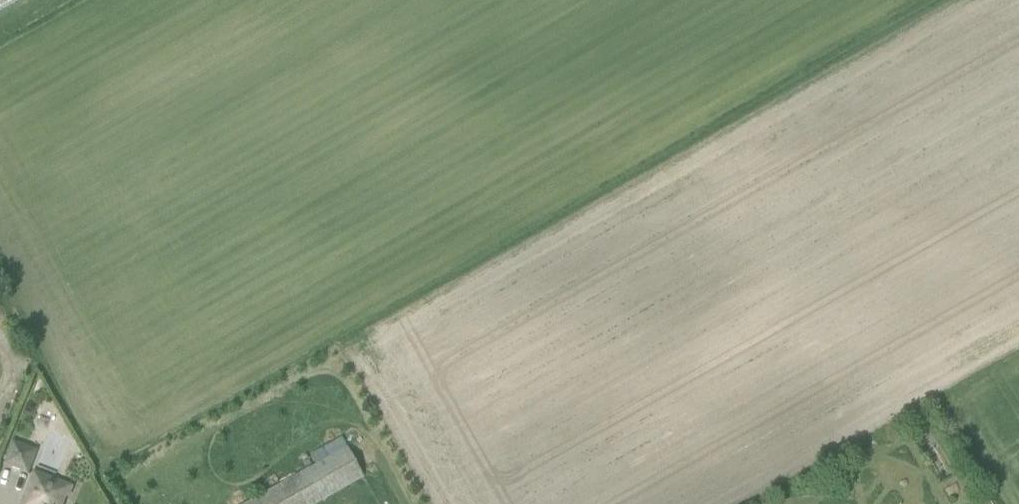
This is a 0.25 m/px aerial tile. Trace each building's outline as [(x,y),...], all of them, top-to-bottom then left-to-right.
[(18,0),(0,0),(0,10),(18,0)] [(364,479),(342,439),(307,459),(311,467),(245,503),(318,503),(364,479)] [(14,444),(6,464),(28,472),(31,462),(21,458),(25,448),(14,444)] [(74,485),(33,470),(20,503),(67,503),(74,485)]
